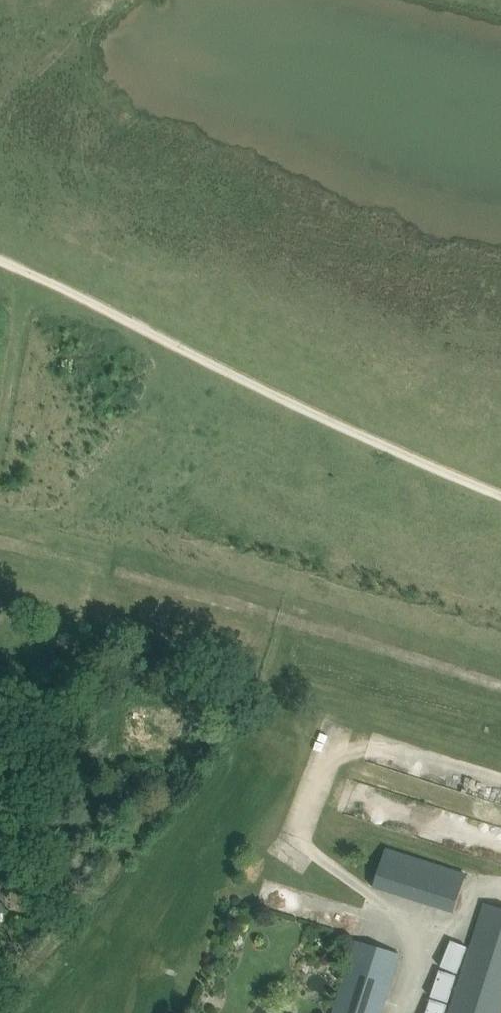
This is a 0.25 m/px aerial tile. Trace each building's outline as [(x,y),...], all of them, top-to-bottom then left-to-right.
[(468,875),(387,848),(374,887),(456,913),(468,875)] [(486,903),(451,1012),(500,1012),(500,908),(486,903)] [(335,1012),(382,1012),(401,954),(358,940),(335,1012)]
